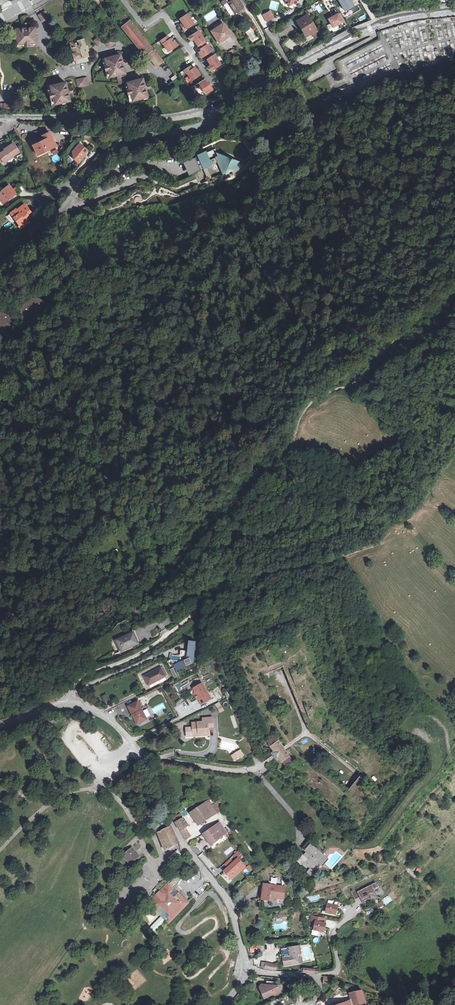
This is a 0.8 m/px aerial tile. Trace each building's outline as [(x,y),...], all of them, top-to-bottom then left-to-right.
[(222,1),(224,5),(228,3),(235,14),(244,8),(238,0),(224,0),(222,1)] [(343,12),(354,6),(350,0),(336,0),(343,12)] [(130,21),(117,6),(112,10),(124,26),(130,21)] [(50,18),(45,11),(38,15),(43,22),(50,18)] [(270,11),(263,15),(267,22),(274,18),(270,11)] [(179,24),(182,31),(193,25),(187,13),(177,18),(180,24),(179,24)] [(331,28),(342,23),(337,13),(326,19),(331,28)] [(297,22),(305,34),(315,28),(308,18),(307,15),(302,18),(297,22)] [(130,21),(124,26),(131,33),(129,35),(145,55),(146,54),(152,49),(130,21)] [(215,27),(210,29),(219,43),(230,35),(223,24),(216,28),(215,27)] [(18,45),(34,44),(34,36),(35,36),(35,28),(27,28),(27,25),(23,26),(23,29),(16,29),(16,38),(13,38),(13,42),(18,42),(18,45)] [(317,30),(315,28),(305,34),(307,37),(317,30)] [(200,59),(212,51),(207,43),(206,44),(197,30),(186,36),(189,42),(192,40),(198,51),(196,52),(200,59)] [(100,35),(94,40),(99,46),(105,41),(100,35)] [(173,41),(171,42),(166,35),(158,41),(166,53),(177,46),(173,41)] [(111,36),(105,41),(110,47),(116,42),(111,36)] [(74,53),(72,53),(74,59),(79,58),(80,63),(88,61),(87,56),(88,56),(87,51),(88,50),(87,46),(85,46),(83,39),(77,40),(78,43),(72,44),(74,53)] [(78,43),(77,40),(69,42),(72,53),(74,53),(72,44),(78,43)] [(152,49),(146,54),(157,67),(163,62),(152,49)] [(121,85),(128,83),(123,66),(126,65),(124,61),(122,62),(120,54),(113,56),(113,58),(105,60),(109,76),(118,74),(121,85)] [(213,54),(204,59),(208,65),(205,67),(209,72),(220,65),(213,54)] [(194,66),(190,68),(189,66),(182,69),(189,82),(199,76),(194,66)] [(86,77),(76,80),(78,87),(88,84),(86,77)] [(132,100),(140,98),(140,99),(148,97),(146,90),(149,89),(148,85),(145,86),(143,78),(135,81),(135,82),(128,84),(132,100)] [(204,96),(213,90),(204,78),(196,84),(204,96)] [(57,85),(50,86),(53,102),(60,101),(60,103),(68,101),(67,93),(70,93),(69,89),(66,89),(65,82),(57,83),(57,85)] [(0,105),(0,113),(11,113),(10,104),(0,105)] [(42,141),(50,137),(48,133),(40,136),(42,141)] [(42,141),(35,144),(37,149),(35,150),(38,155),(54,147),(50,137),(42,141)] [(79,143),(73,151),(73,159),(78,163),(85,155),(84,154),(87,150),(79,143)] [(5,163),(12,157),(12,156),(19,152),(13,144),(6,148),(7,149),(0,153),(0,156),(4,161),(5,163)] [(225,172),(242,164),(217,154),(215,149),(186,162),(188,166),(189,165),(193,173),(202,169),(204,172),(209,170),(207,166),(217,162),(220,161),(225,172)] [(244,165),(242,164),(225,172),(220,161),(217,162),(223,176),(243,168),(244,165)] [(16,194),(12,189),(9,185),(0,193),(0,198),(4,203),(16,194)] [(11,212),(23,227),(30,222),(27,219),(25,220),(24,218),(31,212),(25,204),(17,210),(16,209),(11,212)] [(9,314),(8,314),(6,313),(4,312),(2,312),(0,312),(0,341),(1,341),(2,341),(5,341),(6,341),(8,340),(10,339),(12,338),(12,337),(14,335),(15,333),(16,331),(16,328),(17,326),(16,325),(16,324),(15,321),(15,320),(14,318),(12,316),(10,315),(9,314)] [(18,317),(15,318),(14,318),(15,320),(15,321),(16,324),(24,321),(23,320),(22,318),(21,316),(21,315),(18,317)] [(120,640),(124,650),(141,643),(136,633),(120,640)] [(188,659),(174,665),(176,671),(194,664),(196,642),(189,641),(187,657),(188,659)] [(165,677),(160,667),(143,676),(148,686),(165,677)] [(206,692),(208,691),(202,682),(194,687),(197,692),(195,693),(197,698),(198,697),(201,696),(202,697),(201,697),(201,698),(200,699),(200,700),(202,703),(209,699),(206,692)] [(138,702),(128,707),(133,715),(134,715),(139,724),(147,720),(138,702)] [(203,732),(209,732),(209,727),(213,727),(212,718),(202,718),(203,722),(192,723),(193,737),(203,736),(203,732)] [(275,735),(267,741),(286,767),(294,760),(275,735)] [(242,750),(231,756),(234,761),(245,756),(242,750)] [(210,802),(205,806),(213,818),(218,814),(210,802)] [(213,818),(205,806),(192,815),(198,824),(196,825),(200,830),(203,827),(202,825),(213,818)] [(181,832),(187,830),(190,827),(188,821),(190,820),(188,817),(186,819),(183,815),(177,819),(179,827),(181,832)] [(166,850),(180,842),(177,837),(174,832),(172,827),(170,822),(170,819),(155,827),(166,850)] [(228,821),(221,826),(227,834),(233,830),(228,821)] [(221,826),(205,836),(206,839),(212,848),(229,838),(227,834),(221,826)] [(187,830),(181,832),(186,840),(191,837),(187,830)] [(311,842),(304,850),(306,851),(308,853),(306,856),(304,854),(298,860),(304,865),(305,864),(309,867),(308,868),(310,870),(309,871),(312,874),(319,867),(318,866),(321,863),(322,865),(327,860),(323,856),(324,854),(320,850),(321,849),(317,846),(317,847),(313,844),(311,842)] [(125,856),(132,864),(141,856),(138,853),(137,854),(133,850),(125,856)] [(178,850),(169,857),(173,863),(183,857),(178,850)] [(231,859),(225,864),(229,868),(225,871),(232,880),(246,867),(239,859),(234,863),(231,859)] [(376,883),(352,894),(356,902),(361,899),(361,900),(363,900),(365,903),(371,901),(370,898),(380,893),(376,883)] [(274,896),(287,897),(288,887),(267,885),(265,902),(273,902),(274,896)] [(170,886),(153,903),(171,920),(188,903),(170,886)] [(386,905),(393,901),(389,896),(382,900),(386,905)] [(342,904),(331,901),(327,914),(337,917),(340,908),(341,909),(342,904)] [(148,928),(153,933),(167,919),(162,915),(148,928)] [(327,922),(313,919),(312,923),(317,924),(314,933),(324,935),(327,926),(326,926),(327,922)] [(282,957),(283,965),(298,964),(296,947),(288,948),(288,956),(282,957)] [(263,961),(261,966),(276,970),(278,963),(274,964),(263,961)] [(264,986),(262,986),(260,988),(258,989),(265,1000),(266,1000),(269,998),(271,1000),(280,993),(275,984),(266,983),(266,987),(264,986)] [(360,997),(350,1000),(351,1004),(349,1004),(363,1004),(360,997)]
